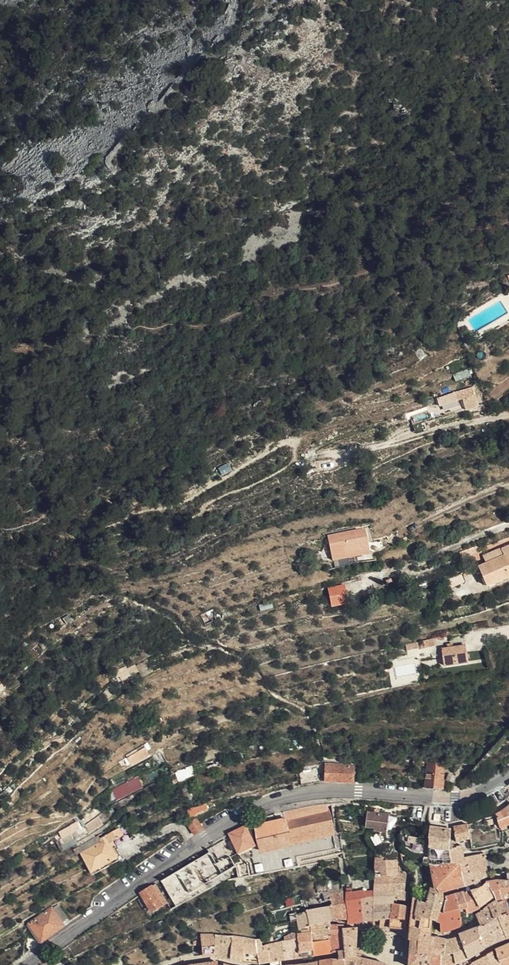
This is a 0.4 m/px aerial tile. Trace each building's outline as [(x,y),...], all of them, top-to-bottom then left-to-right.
[(470,398),(483,393),(478,381),(466,385),(470,398)] [(331,522),(333,538),(345,537),(346,545),(372,541),(371,529),(370,526),(374,526),(372,515),(331,522)] [(508,548),(508,536),(486,545),(489,553),(507,546),(508,548)] [(346,545),(345,537),(333,538),(335,547),(346,545)] [(481,556),(489,576),(508,568),(508,548),(507,546),(489,553),(481,556)] [(345,584),(328,587),(331,605),(348,603),(345,584)] [(471,630),(447,633),(448,642),(472,638),(471,630)] [(422,648),(436,644),(434,637),(420,640),(422,648)] [(449,650),(473,647),(472,638),(448,642),(449,650)] [(129,744),(149,734),(148,731),(128,741),(129,744)] [(129,744),(133,751),(153,741),(149,734),(129,744)] [(126,755),(133,751),(129,744),(122,748),(126,755)] [(132,765),(151,756),(146,745),(127,755),(132,765)] [(433,749),(431,773),(447,774),(449,750),(433,749)] [(306,771),(331,766),(341,767),(342,750),(331,750),(303,755),(306,771)] [(350,767),(351,751),(342,750),(341,767),(350,767)] [(357,768),(358,752),(351,751),(350,767),(357,768)] [(452,765),(459,766),(461,760),(455,758),(452,765)] [(192,766),(177,770),(180,779),(194,775),(192,766)] [(117,800),(145,786),(139,775),(112,788),(117,800)] [(202,803),(198,805),(194,809),(201,819),(210,813),(202,803)] [(253,823),(255,828),(259,847),(261,852),(333,835),(333,834),(326,804),(313,806),(272,816),(253,823)] [(86,824),(91,831),(113,816),(108,809),(86,824)] [(91,846),(118,831),(116,828),(130,820),(124,810),(103,823),(104,825),(85,836),(91,846)] [(507,816),(504,810),(495,815),(496,818),(492,819),(496,829),(500,828),(508,825),(508,815),(507,816)] [(368,811),(366,827),(376,828),(376,831),(387,833),(390,815),(368,811)] [(198,816),(187,823),(195,835),(206,828),(198,816)] [(456,840),(469,838),(468,824),(454,826),(456,840)] [(450,847),(451,829),(430,827),(430,843),(433,843),(433,849),(444,848),(445,863),(458,863),(466,863),(464,857),(461,844),(450,847)] [(255,848),(259,847),(255,828),(250,829),(252,833),(253,837),(250,839),(255,848)] [(252,833),(250,829),(229,840),(239,857),(255,848),(250,839),(253,837),(252,833)] [(95,853),(123,839),(118,831),(91,846),(95,853)] [(124,842),(123,839),(95,853),(98,857),(124,842)] [(491,871),(486,852),(475,855),(481,879),(484,878),(491,875),(491,871)] [(206,853),(198,858),(201,863),(209,858),(206,853)] [(466,863),(471,882),(481,879),(475,855),(464,857),(466,863)] [(376,877),(399,874),(398,859),(376,859),(376,877)] [(440,888),(440,890),(451,888),(445,863),(433,864),(436,887),(440,888)] [(445,863),(451,888),(463,884),(458,863),(445,863)] [(463,884),(471,882),(466,863),(458,863),(463,884)] [(399,874),(376,877),(376,895),(375,902),(394,902),(394,899),(406,900),(406,891),(406,874),(399,874)] [(503,897),(499,879),(488,881),(494,895),(495,896),(496,898),(503,897)] [(499,879),(503,897),(508,896),(508,895),(508,879),(499,879)] [(485,883),(489,898),(494,895),(488,881),(485,883)] [(332,891),(331,882),(318,885),(320,893),(332,891)] [(154,910),(169,901),(158,883),(142,892),(154,910)] [(489,898),(485,883),(481,885),(473,888),(480,905),(483,903),(489,898)] [(440,888),(436,887),(432,886),(431,892),(430,894),(440,896),(441,895),(440,890),(440,888)] [(469,903),(472,908),(472,909),(473,909),(475,908),(478,907),(480,905),(473,888),(462,891),(461,891),(469,903)] [(428,902),(430,894),(431,892),(413,889),(412,897),(428,902)] [(443,898),(443,904),(442,910),(460,905),(469,903),(461,891),(443,895),(443,898)] [(362,922),(362,898),(366,897),(365,892),(349,894),(348,901),(349,923),(362,922)] [(37,909),(49,927),(72,911),(59,893),(37,909)] [(346,893),(331,894),(333,900),(335,909),(336,909),(335,917),(340,919),(347,919),(346,901),(345,901),(345,894),(346,894),(346,893)] [(323,902),(333,900),(331,894),(322,895),(323,902)] [(440,896),(430,894),(428,902),(428,904),(439,906),(440,896)] [(373,921),(375,902),(376,895),(366,897),(362,898),(362,922),(373,921)] [(496,898),(501,913),(508,911),(508,899),(508,896),(503,897),(496,898)] [(431,919),(424,919),(428,904),(428,902),(412,897),(410,929),(410,931),(410,933),(420,933),(431,936),(431,932),(432,927),(431,919)] [(501,913),(496,898),(489,904),(494,921),(503,918),(501,913)] [(394,902),(375,902),(373,921),(373,928),(381,927),(382,920),(393,920),(394,902)] [(382,920),(381,927),(391,927),(393,927),(406,928),(407,907),(403,905),(394,902),(393,920),(382,920)] [(466,918),(474,916),(472,909),(472,908),(469,903),(460,905),(465,919),(466,918)] [(327,904),(304,909),(304,910),(305,917),(328,915),(329,908),(328,908),(327,904)] [(428,904),(424,919),(431,919),(435,920),(438,921),(441,922),(440,915),(439,914),(438,913),(439,906),(428,904)] [(489,904),(477,913),(481,925),(483,925),(494,921),(489,904)] [(453,928),(463,925),(464,923),(464,921),(465,919),(460,905),(442,910),(443,911),(441,913),(440,915),(441,922),(442,931),(448,930),(453,928)] [(326,920),(328,915),(305,917),(304,910),(293,914),(297,928),(307,926),(306,922),(326,920)] [(503,918),(494,921),(499,941),(508,937),(508,935),(503,918)] [(307,926),(311,956),(321,955),(318,930),(327,929),(327,924),(326,920),(306,922),(307,926)] [(499,941),(494,921),(483,925),(491,945),(499,941)] [(491,945),(483,925),(481,925),(479,926),(487,948),(491,945)] [(297,928),(295,928),(297,958),(311,956),(307,926),(297,928)] [(469,929),(479,952),(487,948),(479,926),(469,929)] [(341,936),(342,948),(343,954),(344,958),(358,958),(357,953),(353,927),(340,928),(327,929),(327,937),(341,936)] [(282,960),(297,958),(295,928),(282,934),(283,938),(279,939),(282,960)] [(318,930),(321,955),(329,954),(327,937),(327,929),(318,930)] [(479,952),(469,929),(460,933),(461,935),(464,942),(471,957),(479,952)] [(410,941),(412,942),(411,944),(411,947),(431,950),(434,936),(431,936),(420,933),(410,933),(410,941)] [(214,935),(213,955),(222,957),(224,935),(217,934),(214,935)] [(282,964),(282,962),(282,960),(279,939),(272,941),(270,934),(269,935),(264,937),(257,939),(261,945),(265,943),(268,963),(268,964),(275,964),(282,964)] [(200,935),(201,950),(201,955),(213,955),(214,935),(200,935)] [(224,935),(222,957),(228,959),(230,935),(224,935)] [(242,947),(243,937),(230,935),(228,959),(240,962),(242,947)] [(471,957),(464,942),(461,935),(451,937),(459,963),(471,957)] [(327,937),(329,954),(335,952),(335,949),(342,948),(341,936),(327,937)] [(431,950),(430,955),(428,964),(441,964),(447,938),(434,936),(431,950)] [(247,948),(246,963),(258,963),(256,944),(261,945),(257,939),(250,939),(243,937),(242,947),(247,948)] [(459,963),(451,937),(447,938),(441,964),(457,964),(459,963)] [(256,944),(258,963),(268,963),(265,943),(261,945),(256,944)] [(497,950),(503,964),(508,964),(508,944),(497,950)] [(497,950),(488,955),(492,964),(503,964),(497,950)] [(430,955),(410,953),(408,964),(428,964),(430,955)] [(488,955),(473,963),(475,964),(492,964),(488,955)]
